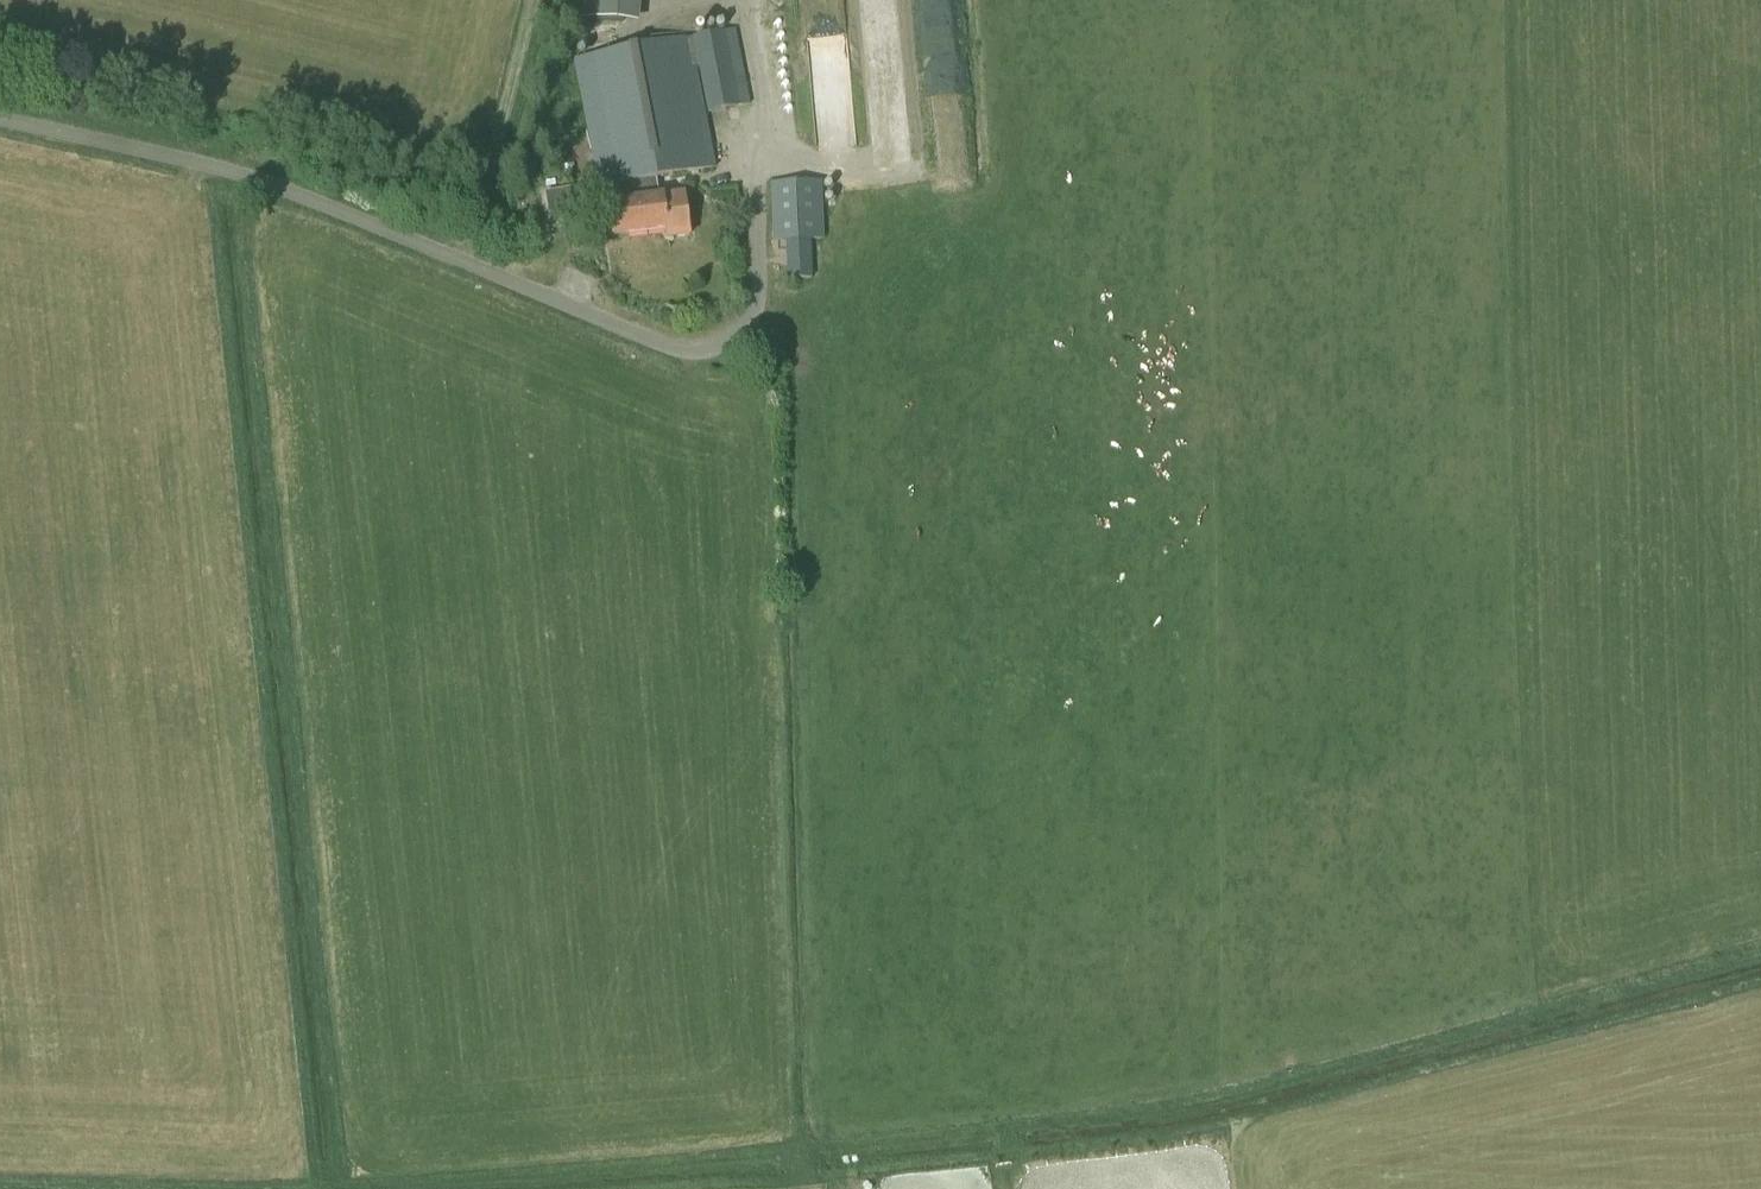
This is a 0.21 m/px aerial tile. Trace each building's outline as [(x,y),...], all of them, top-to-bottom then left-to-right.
[(642,0),(580,0),(579,19),(640,25),(642,0)] [(750,106),(735,29),(573,61),(598,193),(618,189),(620,203),(608,205),(614,240),(666,232),(667,242),(691,239),(685,195),(664,198),(664,196),(660,197),(658,181),(717,170),(697,68),(699,68),(708,114),(750,106)] [(812,279),(812,242),(824,241),(822,181),(771,183),(773,243),(786,243),(787,281),(796,280),(796,290),(804,290),(804,279),(812,279)]
